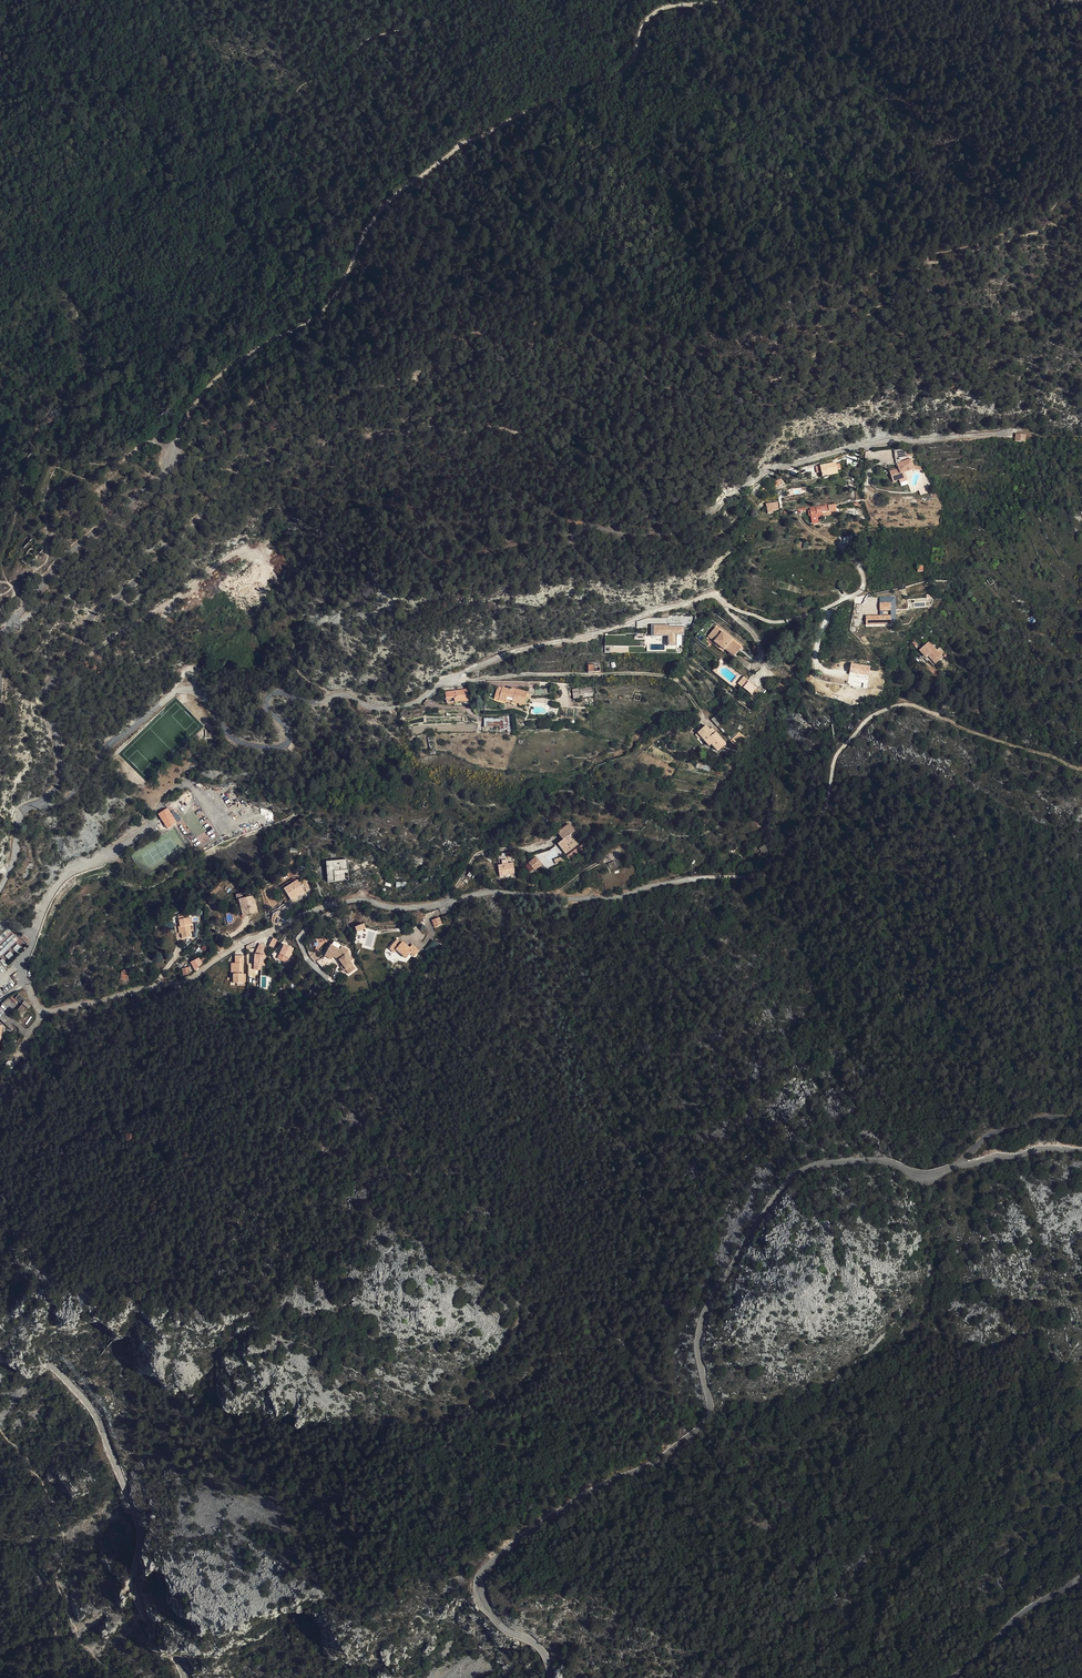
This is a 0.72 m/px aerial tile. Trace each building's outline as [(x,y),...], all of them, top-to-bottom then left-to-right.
[(1026,434),(1017,433),(1016,439),(1025,441),(1026,434)] [(896,448),(897,458),(902,457),(908,457),(908,448),(896,448)] [(900,479),(908,477),(906,471),(916,469),(915,465),(913,458),(902,462),(898,463),(900,467),(891,470),(894,481),(900,479)] [(829,474),(829,471),(837,470),(835,461),(820,464),(822,476),(829,474)] [(830,505),(812,508),(814,516),(820,515),(820,511),(830,510),(830,505)] [(897,612),(896,597),(880,598),(881,616),(890,616),(890,612),(897,612)] [(13,608),(17,612),(21,616),(29,608),(24,604),(21,600),(13,608)] [(866,618),(867,629),(892,627),(891,616),(866,618)] [(739,644),(710,620),(700,632),(696,636),(697,637),(708,647),(712,643),(707,639),(708,638),(714,644),(717,641),(726,649),(735,656),(740,651),(736,648),(739,644)] [(685,624),(652,624),(652,639),(668,638),(668,649),(677,650),(677,647),(684,647),(685,624)] [(714,644),(724,652),(726,649),(717,641),(714,644)] [(927,655),(932,661),(940,654),(943,651),(938,647),(935,650),(927,641),(918,650),(924,657),(927,655)] [(935,664),(942,657),(940,654),(932,661),(935,664)] [(744,677),(738,683),(743,688),(749,681),(744,677)] [(468,688),(450,690),(446,695),(447,703),(455,702),(455,700),(469,699),(468,688)] [(524,705),(528,692),(515,689),(515,691),(510,690),(502,690),(498,700),(512,704),(512,701),(524,705)] [(593,698),(593,689),(568,691),(569,699),(575,699),(575,701),(578,701),(578,699),(593,698)] [(719,724),(723,727),(724,726),(718,719),(723,716),(717,710),(711,715),(719,724)] [(485,719),(486,728),(499,727),(498,718),(485,719)] [(701,732),(705,736),(715,728),(711,723),(709,725),(705,720),(697,728),(701,732)] [(715,728),(705,736),(709,741),(711,739),(717,746),(725,739),(715,728)] [(736,729),(730,735),(737,741),(743,734),(736,729)] [(168,810),(161,815),(170,830),(177,825),(168,810)] [(177,822),(181,820),(176,811),(172,813),(177,822)] [(557,841),(563,852),(575,845),(569,835),(575,831),(571,823),(558,830),(562,838),(557,841)] [(569,859),(580,852),(576,847),(566,853),(569,859)] [(764,852),(764,857),(769,857),(769,847),(761,847),(761,852),(764,852)] [(543,864),(536,855),(528,862),(529,863),(534,869),(535,870),(543,864)] [(348,859),(327,859),(328,883),(349,881),(348,859)] [(510,863),(495,865),(496,875),(512,873),(510,863)] [(529,863),(525,866),(531,871),(534,869),(529,863)] [(605,891),(631,884),(636,882),(630,865),(599,874),(605,891)] [(255,894),(240,897),(243,914),(258,911),(255,894)] [(185,916),(175,920),(177,927),(186,923),(188,923),(185,916)] [(190,936),(186,923),(177,927),(179,934),(182,940),(190,936)] [(364,923),(355,927),(357,932),(366,928),(364,923)] [(6,961),(13,956),(16,951),(20,948),(17,944),(14,946),(18,938),(9,933),(2,934),(0,938),(0,962),(6,961)] [(273,936),(268,943),(273,947),(279,940),(273,936)] [(390,952),(393,950),(398,955),(402,960),(409,954),(411,956),(414,953),(410,948),(407,951),(400,944),(399,945),(395,940),(386,948),(390,952)] [(254,964),(263,965),(265,951),(267,946),(259,943),(255,952),(254,964)] [(284,956),(283,959),(286,961),(292,947),(283,943),(279,953),(284,956)] [(329,944),(325,952),(332,956),(337,959),(340,963),(339,966),(342,970),(344,968),(347,972),(354,968),(344,954),(347,949),(340,945),(338,948),(329,944)] [(235,962),(235,973),(233,973),(233,982),(242,981),(242,962),(243,962),(243,955),(235,955),(235,962)] [(333,960),(330,959),(323,955),(314,960),(322,967),(333,960)] [(197,969),(203,965),(199,959),(193,963),(197,969)] [(124,974),(122,974),(121,980),(128,982),(130,975),(128,974),(128,973),(124,972),(124,974)] [(24,1005),(16,1013),(23,1018),(32,1008),(26,1003),(28,1001),(20,995),(17,999),(24,1005)] [(10,1059),(12,1059),(13,1059),(15,1059),(16,1058),(17,1057),(18,1056),(18,1055),(17,1053),(17,1052),(15,1051),(14,1050),(13,1050),(11,1051),(10,1051),(9,1052),(8,1054),(8,1055),(9,1057),(9,1058),(10,1059)]
